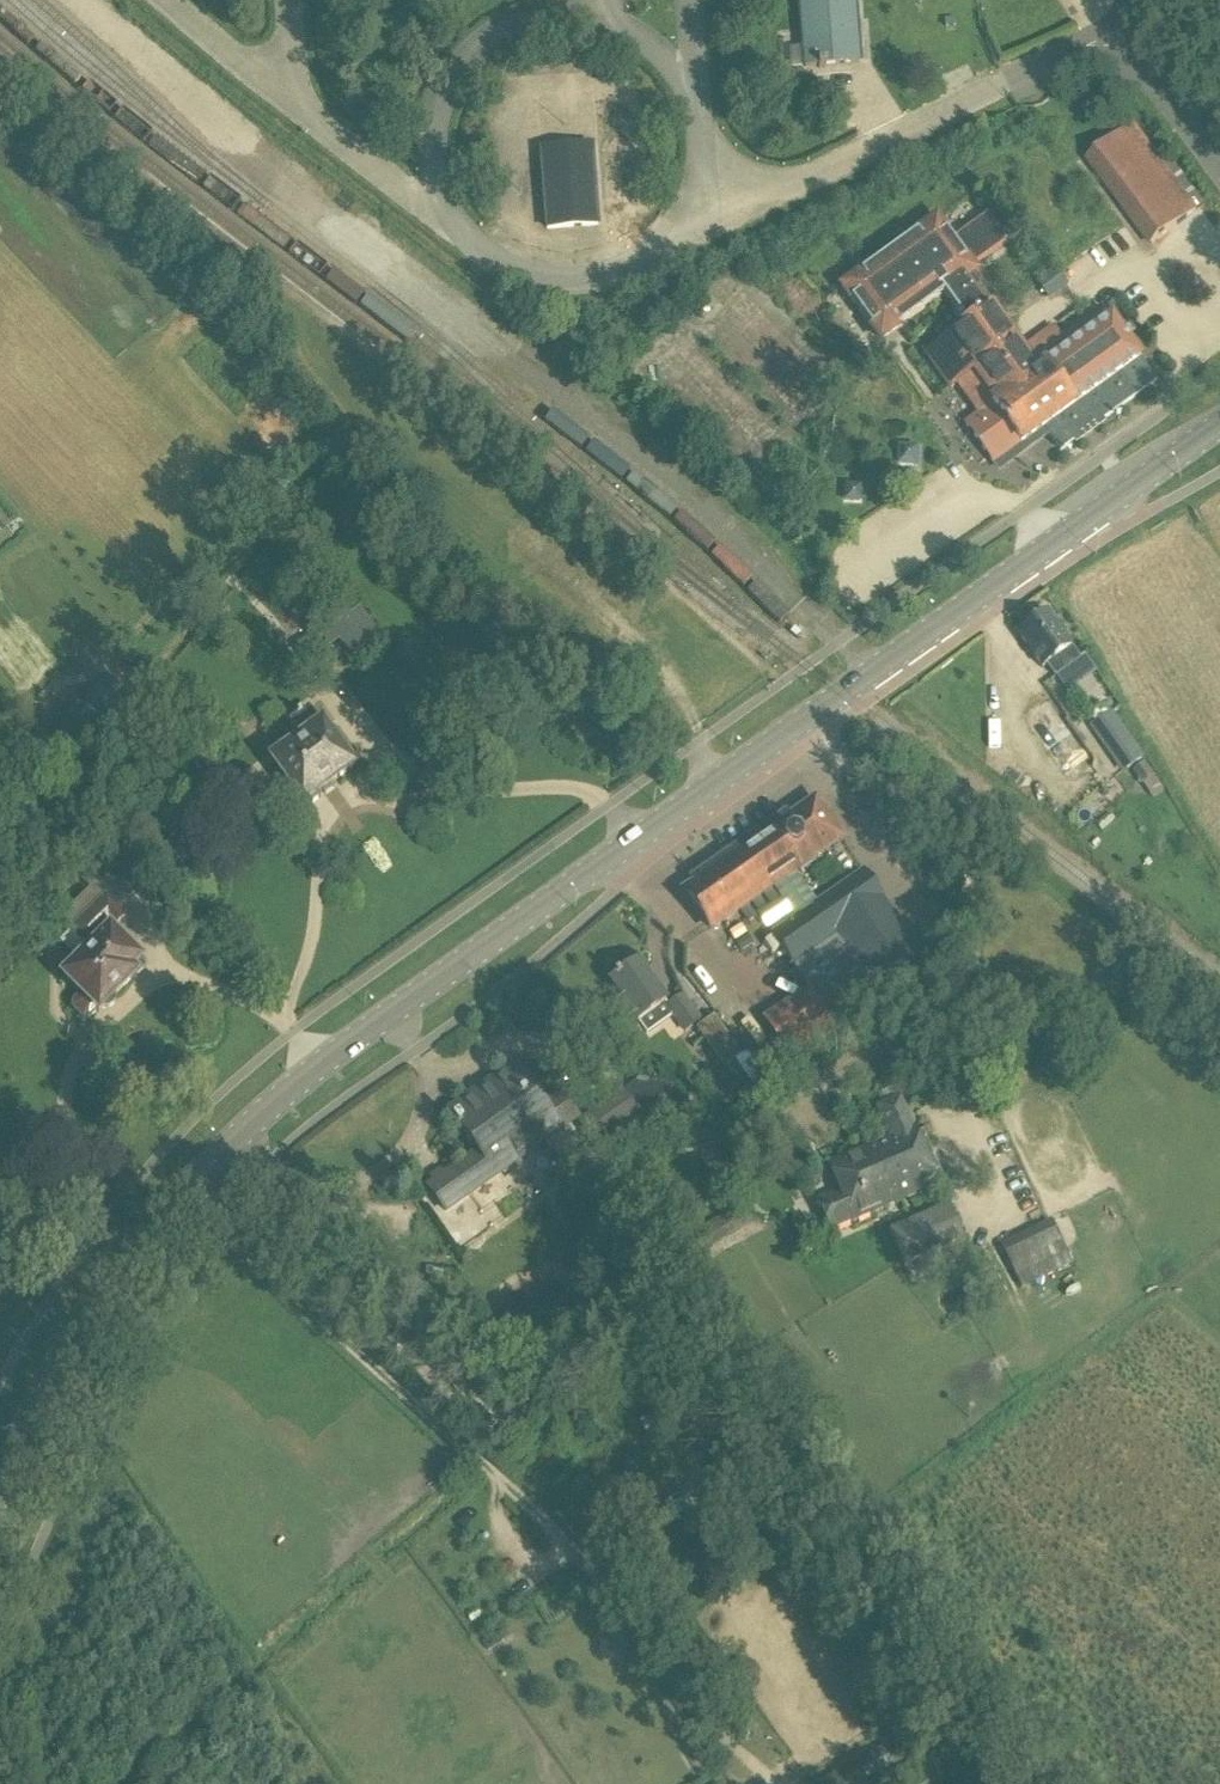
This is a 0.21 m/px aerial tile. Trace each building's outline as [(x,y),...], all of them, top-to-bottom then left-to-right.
[(860,63),(855,0),(800,0),(805,67),(860,63)] [(1149,246),(1198,210),(1135,125),(1086,161),(1149,246)] [(547,230),(601,226),(594,144),(539,149),(547,230)] [(1046,428),(1053,438),(1064,453),(1076,444),(1078,447),(1108,425),(1106,423),(1158,384),(1140,359),(1141,358),(1111,318),(1110,319),(1103,309),(1061,340),(1053,329),(1023,351),(1001,321),(1007,316),(981,281),(985,278),(980,272),(977,274),(967,261),(971,259),(976,266),(1007,243),(988,218),(954,243),(938,221),(844,290),(883,342),(946,296),(968,327),(929,355),(954,389),(960,384),(982,415),(968,425),(996,463),(1023,443),(1023,444),(1046,428)] [(1048,301),(1081,285),(1072,267),(1039,283),(1048,301)] [(925,446),(894,447),(895,471),(925,471),(925,446)] [(350,615),(343,605),(321,621),(351,660),(381,637),(359,608),(350,615)] [(1085,668),(1080,660),(1049,615),(1020,635),(1042,668),(1048,665),(1056,676),(1070,666),(1076,675),(1085,668)] [(302,652),(318,676),(336,662),(319,639),(302,652)] [(1122,694),(1098,713),(1134,758),(1158,739),(1122,694)] [(300,740),(271,760),(287,782),(275,790),(288,808),(300,800),(302,803),(314,805),(326,796),(327,786),(353,767),(322,724),(313,712),(311,709),(289,725),(300,740)] [(1079,805),(1090,818),(1125,786),(1114,774),(1079,805)] [(817,801),(685,892),(711,930),(774,887),(795,918),(773,934),(794,964),(790,967),(811,996),(767,1026),(792,1062),(881,1003),(875,995),(926,961),(864,871),(817,903),(796,872),(843,839),(817,801)] [(61,943),(78,962),(63,977),(81,994),(72,1002),(71,1008),(82,1020),(91,1018),(98,1011),(98,1012),(136,975),(130,970),(140,960),(113,933),(127,917),(105,895),(104,896),(92,885),(60,918),(71,928),(69,930),(71,933),(61,943)] [(641,1020),(665,1002),(666,1002),(639,963),(611,983),(621,996),(624,1001),(611,1010),(626,1031),(639,1021),(641,1020)] [(667,1007),(673,1015),(685,1032),(702,1021),(685,997),(668,1007),(667,1007)] [(697,1035),(726,1074),(743,1061),(714,1022),(697,1035)] [(441,1211),(478,1185),(577,1117),(563,1098),(544,1111),(515,1068),(451,1113),(479,1153),(464,1164),(446,1176),(443,1173),(432,1180),(435,1184),(427,1189),(441,1211)] [(596,1147),(640,1116),(624,1093),(579,1123),(596,1147)] [(853,1220),(941,1185),(918,1127),(916,1127),(905,1097),(881,1107),(893,1137),(830,1162),(841,1189),(819,1198),(830,1227),(853,1218),(853,1220)] [(684,1260),(759,1222),(749,1203),(675,1241),(684,1260)] [(904,1268),(965,1243),(950,1207),(889,1232),(904,1268)] [(1052,1221),(1002,1244),(1011,1265),(1015,1263),(1025,1284),(1067,1265),(1062,1254),(1066,1252),(1052,1221)] [(819,1783),(866,1783),(856,1765),(819,1783)]
